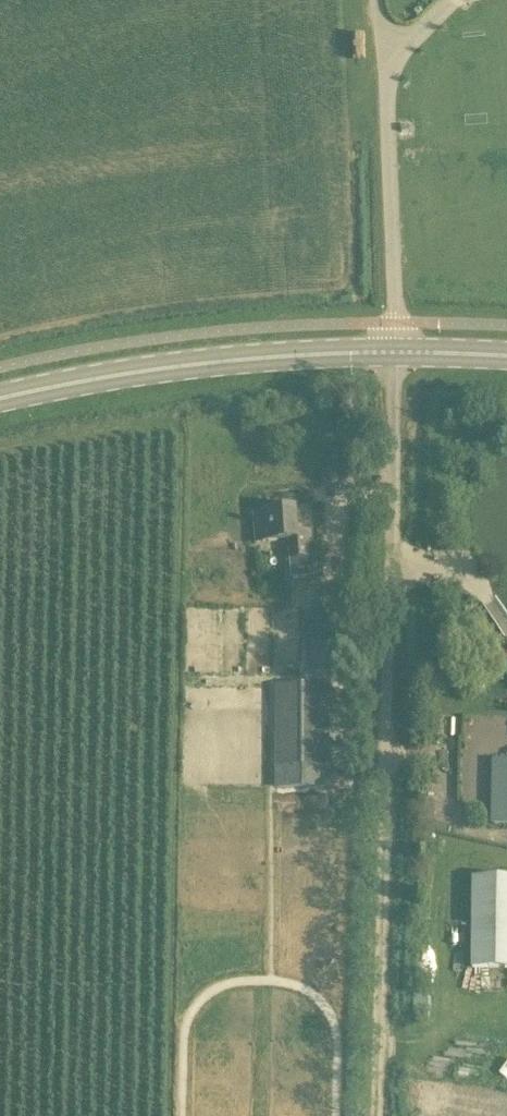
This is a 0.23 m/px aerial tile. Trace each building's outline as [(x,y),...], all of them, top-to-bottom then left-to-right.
[(290,562),(313,560),(311,534),(298,535),(295,510),(268,513),(269,515),(253,517),(255,547),(271,545),(288,544),(290,562)] [(309,668),(338,669),(338,678),(355,678),(355,649),(339,649),(339,610),(311,610),(309,668)] [(329,769),(330,687),(274,687),(274,769),(274,789),(329,789),(329,769)] [(474,881),(473,970),(506,970),(506,882),(474,881)]
